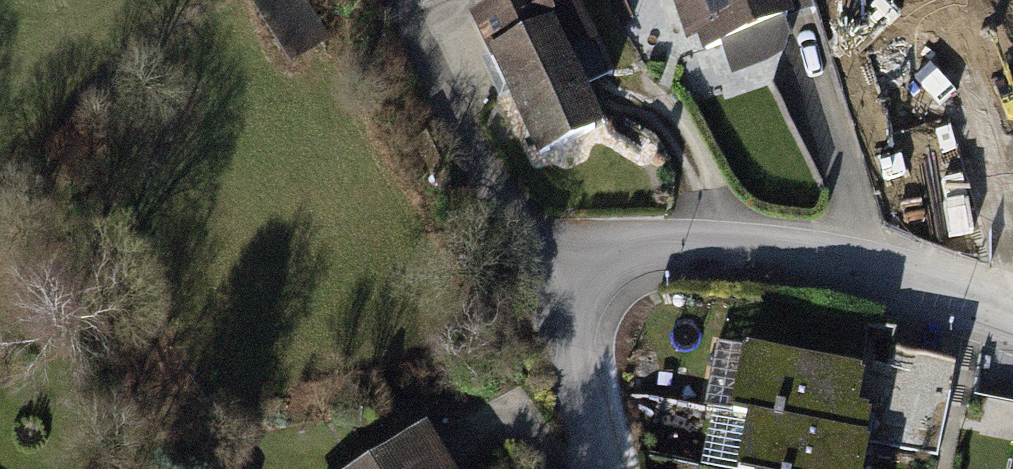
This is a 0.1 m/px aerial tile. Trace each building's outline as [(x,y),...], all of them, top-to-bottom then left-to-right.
[(496,4),(518,56),(492,67),(528,152),(592,125),(562,55),(593,40),(577,0),(505,0),(496,4)] [(779,0),(675,0),(693,52),(786,20),(779,0)] [(950,8),(860,41),(894,141),(984,109),(950,8)] [(735,404),(753,408),(741,465),(758,468),(852,468),(864,411),(848,407),(856,373),(746,350),(735,404)] [(381,468),(498,468),(470,419),(381,468)]
